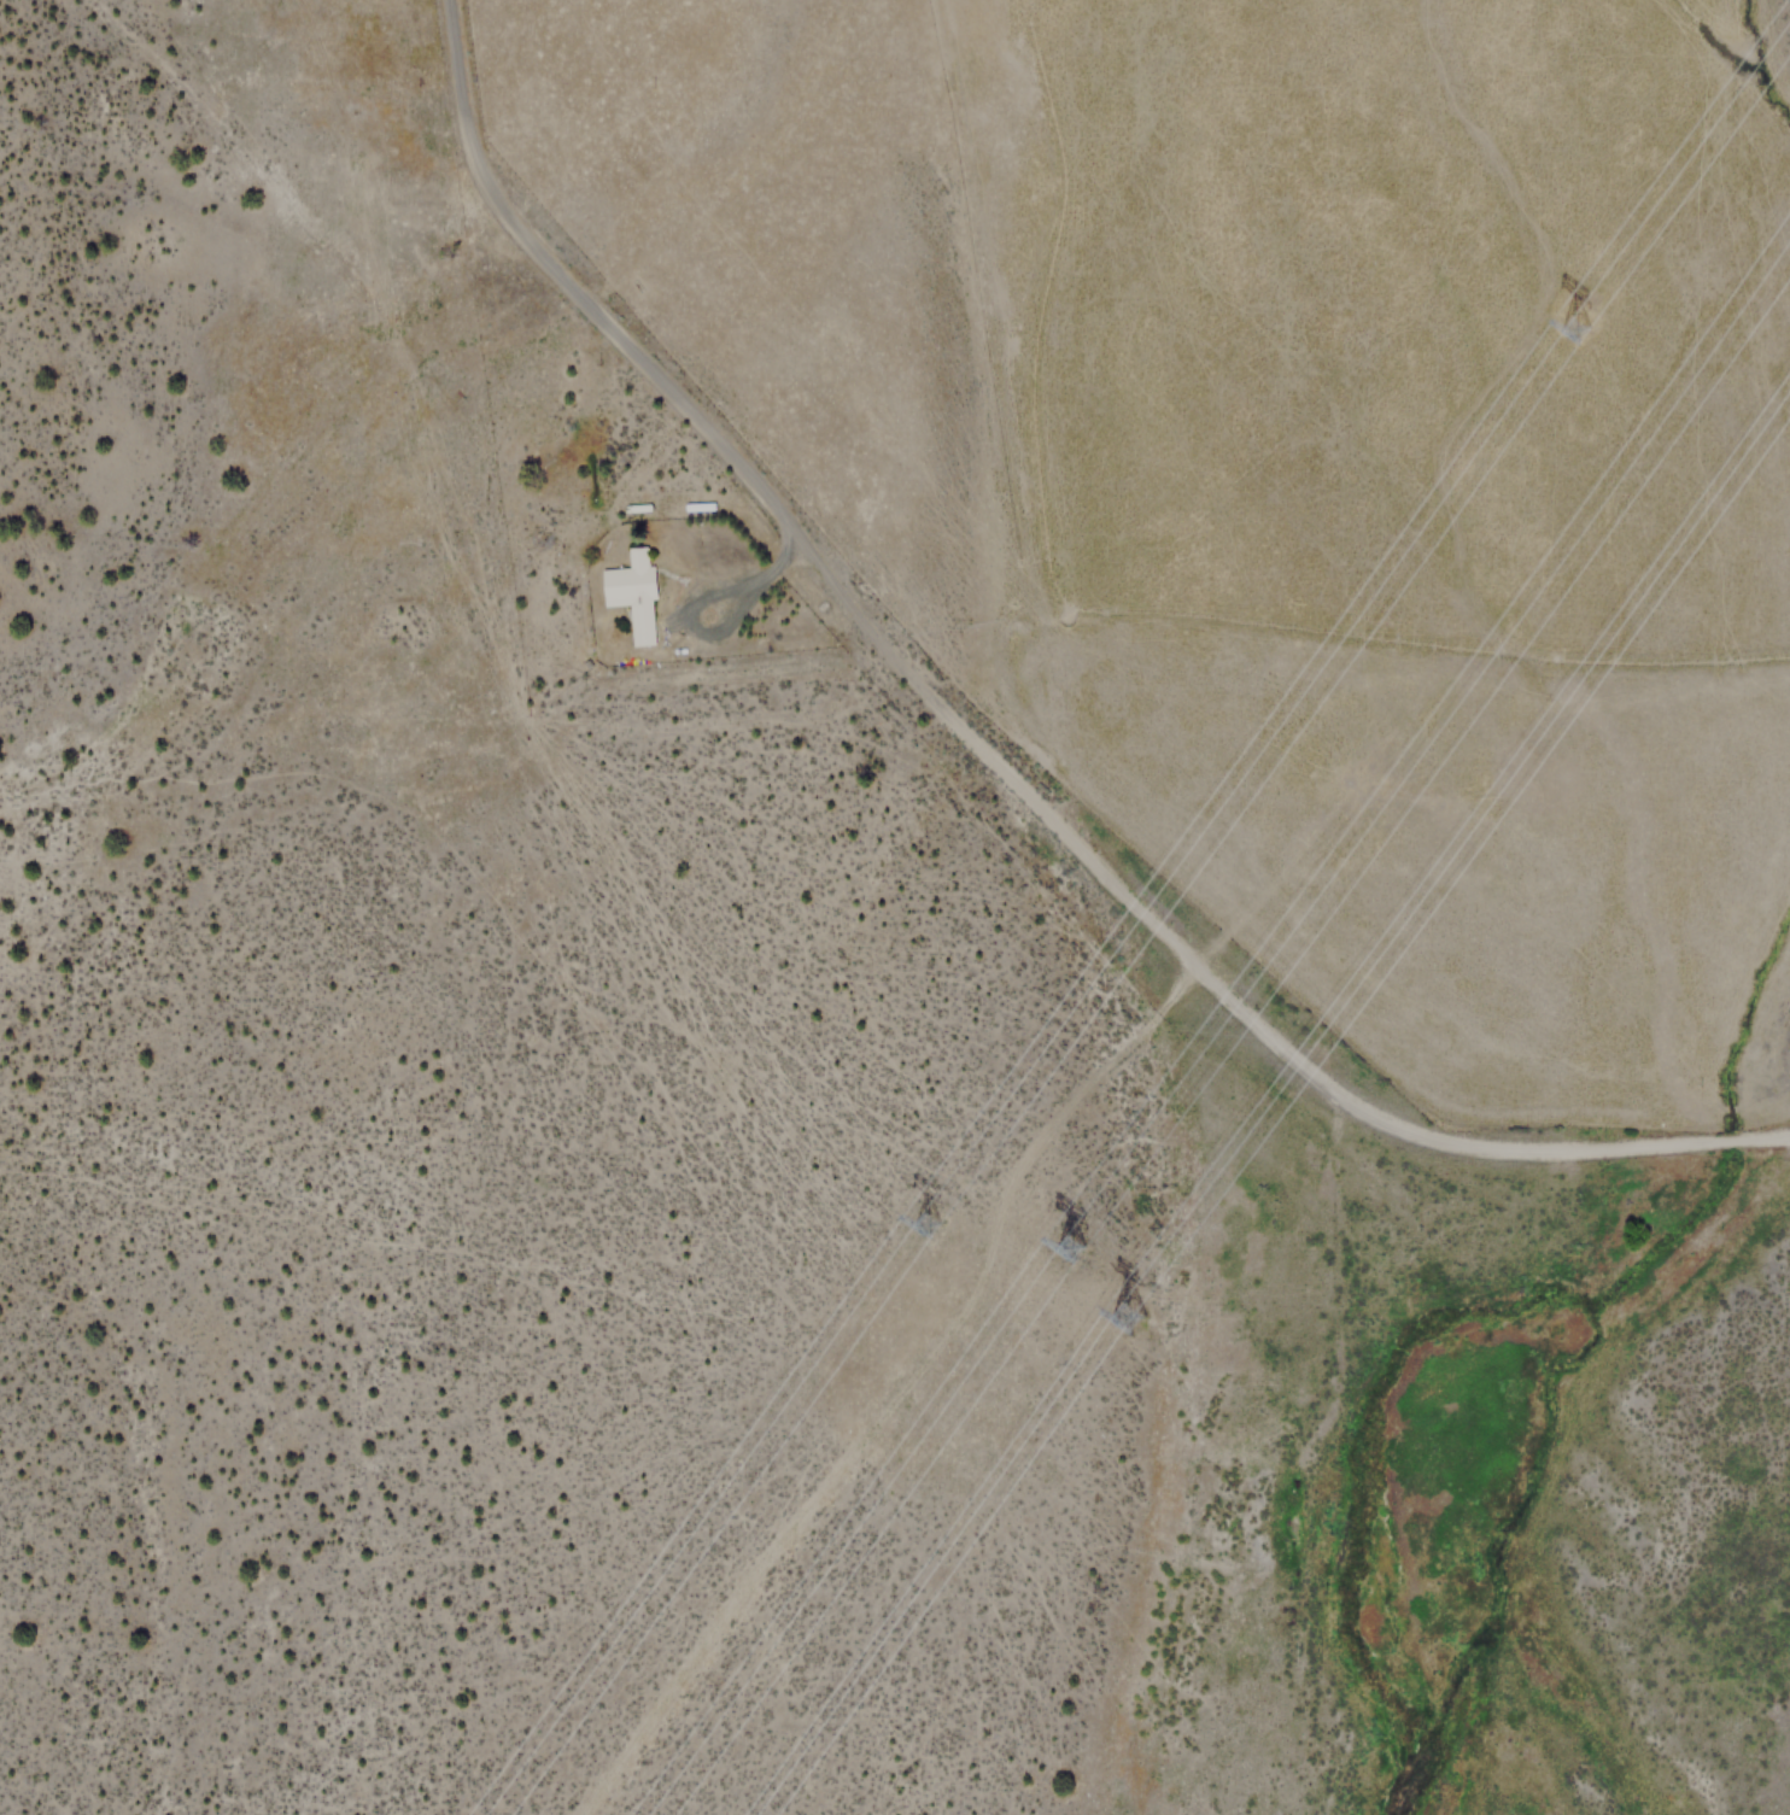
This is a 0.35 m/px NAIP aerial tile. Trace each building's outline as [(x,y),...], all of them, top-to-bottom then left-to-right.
[(658,644),(656,597),(661,596),(660,565),(652,565),(652,547),(632,547),(633,567),(606,568),(608,605),(633,604),(635,645),(658,644)]
